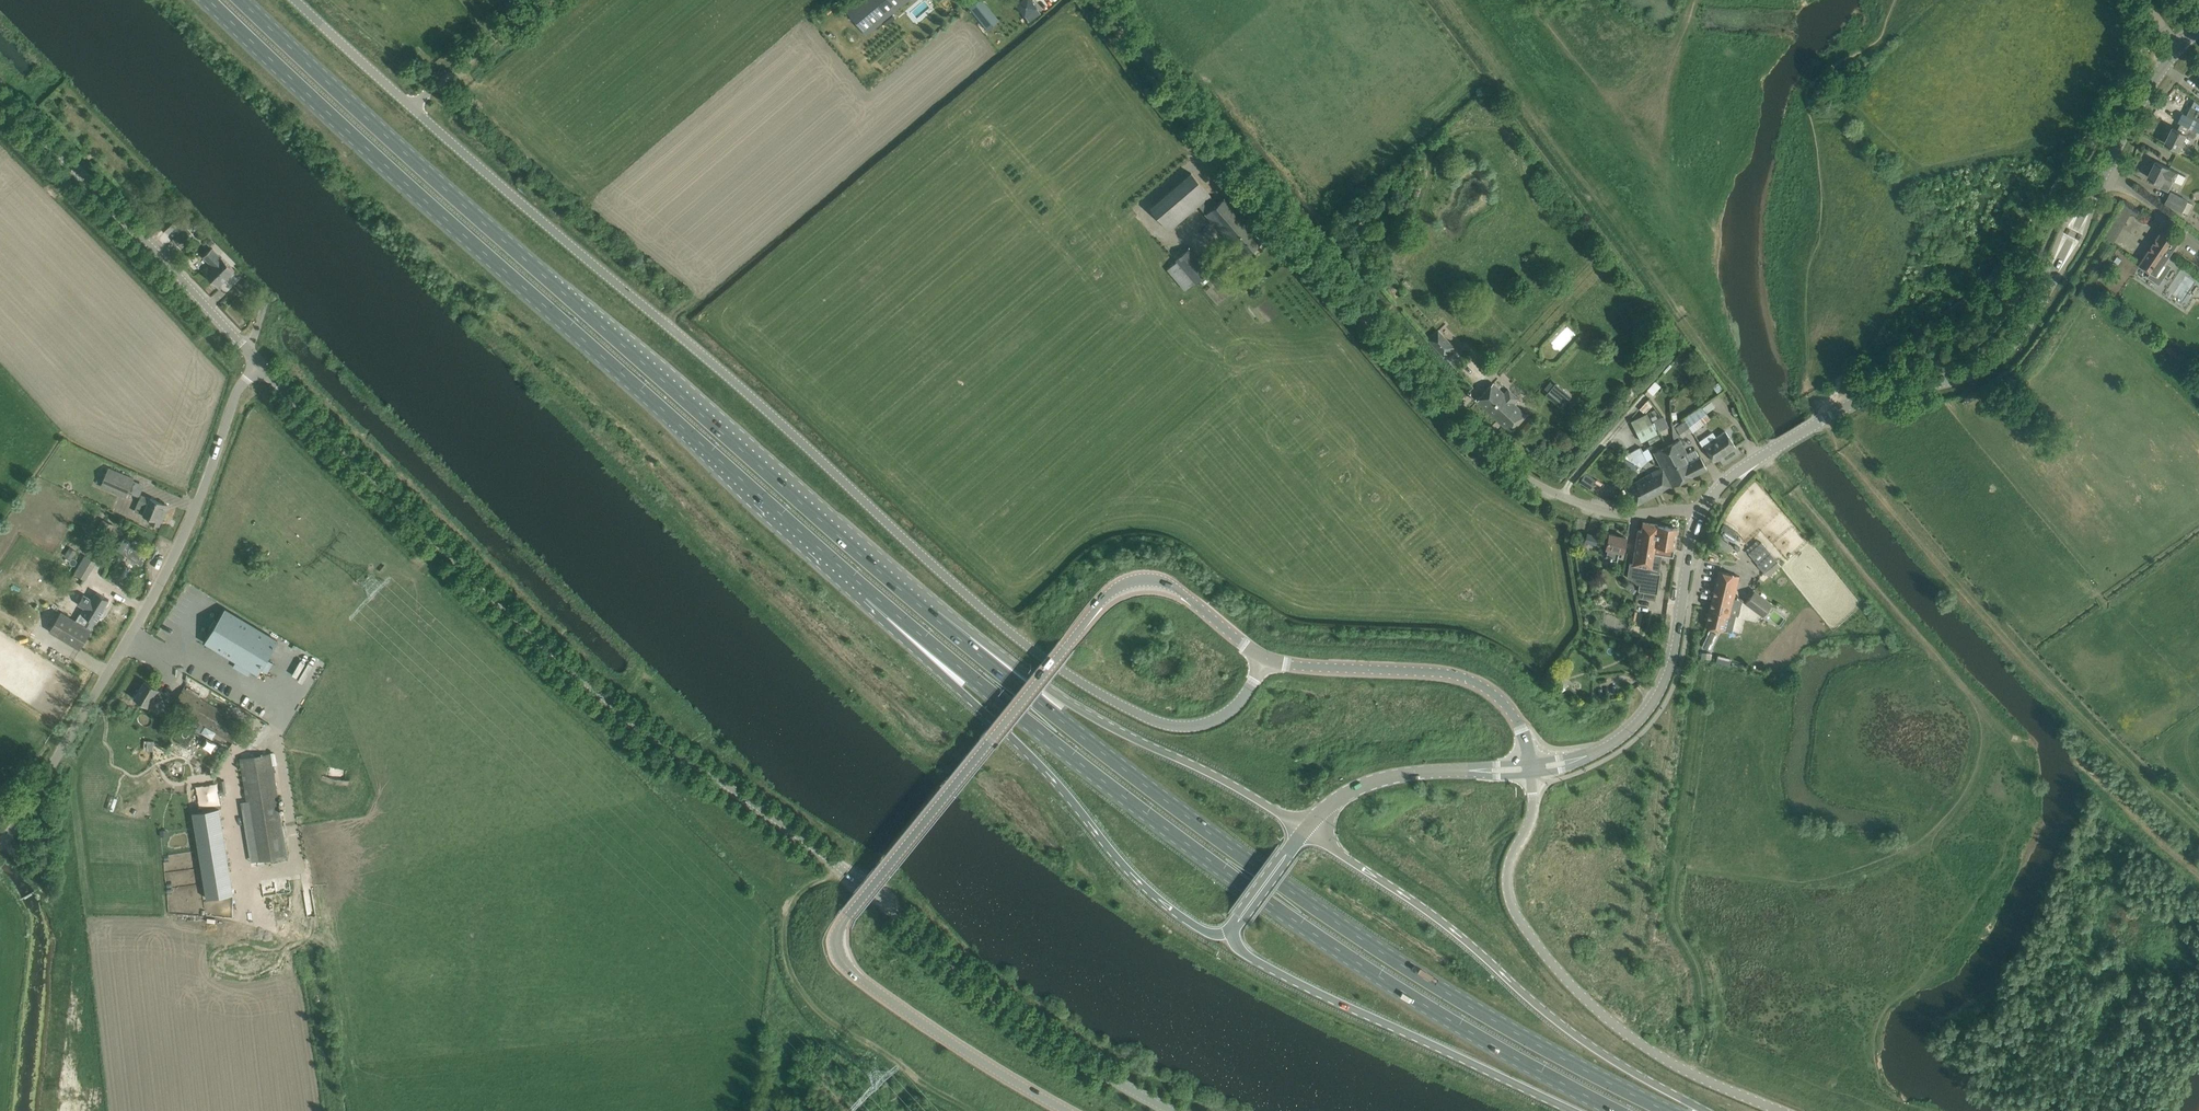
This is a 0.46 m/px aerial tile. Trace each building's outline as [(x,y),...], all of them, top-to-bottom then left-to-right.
[(886,0),(856,0),(844,10),(866,35),(895,11),(886,0)] [(895,11),(908,0),(886,0),(895,11)] [(970,9),(986,29),(999,19),(984,0),(981,0),(970,9)] [(1031,11),(1044,3),(1042,0),(1024,0),(1031,11)] [(2166,141),(2165,143),(2179,150),(2186,135),(2193,138),(2197,131),(2198,132),(2198,122),(2183,114),(2179,122),(2182,123),(2179,130),(2173,127),(2170,133),(2167,132),(2164,140),(2166,141)] [(2169,168),(2156,161),(2148,177),(2161,183),(2159,187),(2168,191),(2177,173),(2169,168)] [(1232,239),(1246,255),(1262,242),(1224,198),(1217,204),(1210,195),(1191,173),(1151,208),(1169,230),(1199,205),(1230,241),(1232,239)] [(2187,200),(2171,192),(2165,203),(2187,214),(2192,204),(2187,201),(2187,200)] [(2105,237),(2116,243),(2127,222),(2133,225),(2140,212),(2124,203),(2105,237)] [(175,238),(185,228),(172,215),(160,226),(167,234),(169,232),(175,238)] [(175,238),(173,240),(181,248),(194,235),(186,227),(185,228),(175,238)] [(2172,265),(2167,262),(2180,243),(2162,231),(2139,264),(2151,272),(2148,277),(2159,284),(2172,265)] [(218,287),(235,270),(221,256),(220,257),(211,248),(203,256),(209,263),(201,270),(218,287)] [(1208,271),(1189,248),(1174,259),(1176,261),(1167,269),(1185,290),(1194,282),(1195,283),(1208,271)] [(1443,356),(1453,347),(1438,330),(1428,339),(1443,356)] [(2170,338),(2162,348),(2176,358),(2183,348),(2170,338)] [(1652,396),(1662,385),(1657,381),(1647,391),(1652,396)] [(1503,393),(1492,383),(1476,401),(1509,431),(1524,414),(1514,404),(1516,402),(1515,401),(1518,398),(1508,388),(1503,393)] [(1562,403),(1568,395),(1554,384),(1548,391),(1562,403)] [(1719,396),(1722,400),(1730,396),(1726,391),(1719,396)] [(1691,432),(1710,418),(1701,406),(1683,419),(1684,420),(1683,421),(1691,432)] [(1646,413),(1631,421),(1641,441),(1656,433),(1646,413)] [(1658,430),(1667,426),(1662,417),(1654,421),(1658,430)] [(1674,424),(1672,426),(1673,439),(1680,435),(1674,424)] [(1714,461),(1735,447),(1725,431),(1703,446),(1714,461)] [(1694,475),(1706,468),(1700,457),(1699,457),(1696,450),(1687,454),(1680,440),(1674,443),(1679,455),(1675,457),(1676,461),(1678,460),(1682,468),(1686,466),(1691,477),(1694,475)] [(1674,443),(1654,453),(1662,469),(1652,474),(1662,492),(1691,477),(1686,466),(1682,468),(1678,460),(1676,461),(1675,457),(1679,455),(1674,443)] [(1634,470),(1637,465),(1626,460),(1623,465),(1634,470)] [(108,467),(100,486),(125,496),(133,478),(108,467)] [(1586,473),(1581,481),(1591,487),(1596,479),(1586,473)] [(1635,482),(1626,487),(1635,505),(1662,492),(1652,474),(1635,482)] [(142,494),(143,483),(134,482),(133,494),(142,494)] [(167,506),(167,505),(150,498),(149,500),(140,496),(137,503),(146,507),(143,514),(150,517),(148,522),(159,526),(164,514),(163,511),(165,505),(167,506)] [(1643,591),(1642,598),(1655,600),(1656,593),(1657,593),(1660,573),(1650,571),(1653,553),(1673,556),(1677,528),(1642,522),(1641,530),(1638,530),(1632,564),(1629,563),(1627,577),(1638,585),(1638,590),(1643,591)] [(1598,536),(1587,533),(1584,541),(1595,544),(1598,536)] [(1626,537),(1609,534),(1604,557),(1610,558),(1609,561),(1616,562),(1618,554),(1623,555),(1624,550),(1623,550),(1626,537)] [(1747,553),(1767,576),(1781,563),(1760,541),(1747,553)] [(84,555),(81,560),(92,567),(95,561),(84,555)] [(1705,626),(1722,630),(1726,616),(1729,616),(1738,576),(1718,571),(1705,626)] [(60,611),(49,630),(80,649),(91,630),(91,629),(95,622),(96,622),(100,616),(101,617),(103,616),(106,612),(105,610),(104,609),(105,607),(78,591),(73,599),(69,597),(70,595),(69,595),(66,601),(78,609),(80,605),(87,608),(82,615),(86,617),(82,624),(60,611)] [(1771,605),(1754,592),(1745,605),(1762,617),(1771,605)] [(225,609),(206,642),(258,673),(260,669),(267,673),(273,663),(266,659),(277,641),(225,609)] [(1663,615),(1654,613),(1652,626),(1661,628),(1663,615)] [(303,682),(314,664),(303,657),(294,670),(301,674),(298,679),(303,682)] [(155,696),(161,700),(165,693),(145,681),(139,691),(138,690),(136,690),(133,695),(134,696),(135,697),(135,698),(148,706),(155,696)] [(232,742),(243,724),(183,688),(179,696),(177,694),(175,698),(177,699),(173,706),(232,742)] [(287,856),(270,753),(240,758),(257,861),(287,856)] [(219,808),(192,813),(207,900),(233,896),(219,808)] [(263,893),(288,892),(288,879),(263,880),(263,893)]
